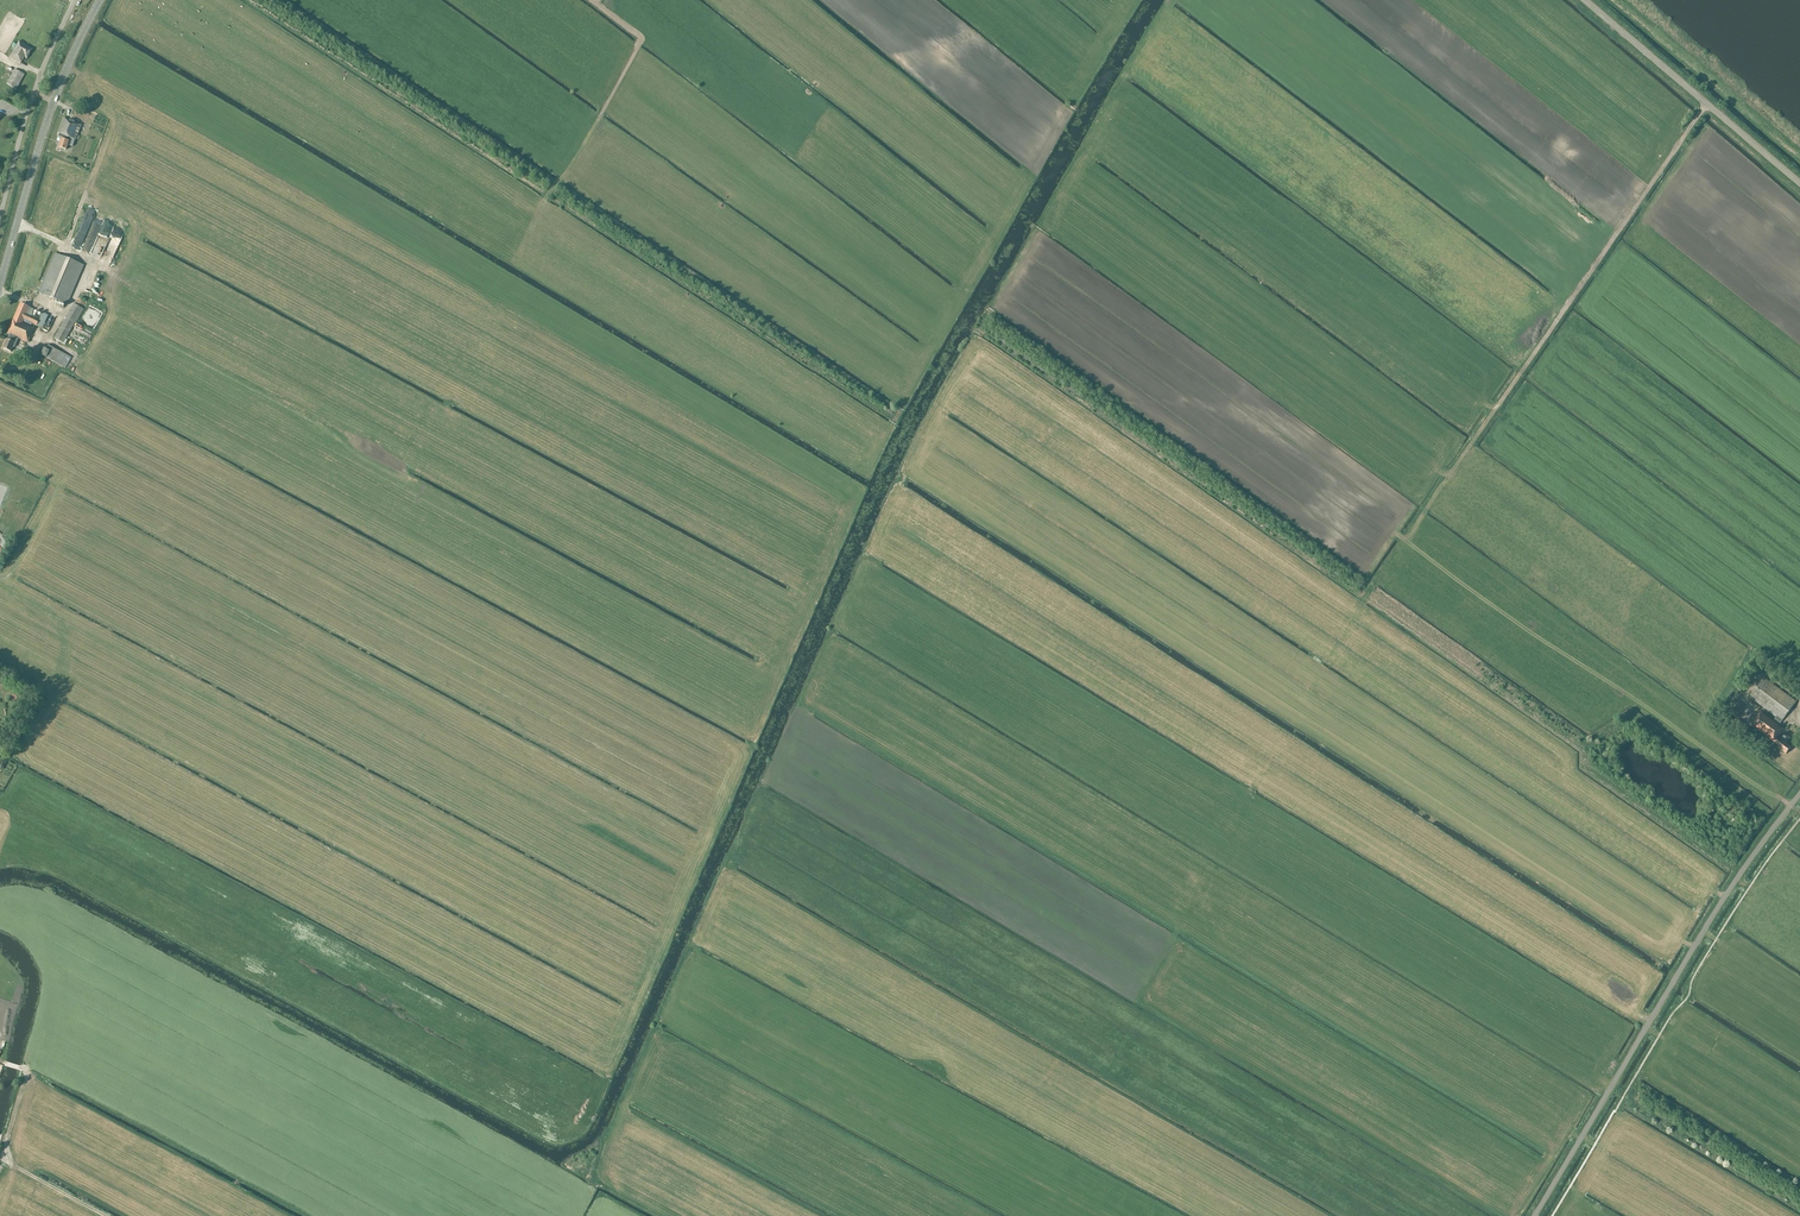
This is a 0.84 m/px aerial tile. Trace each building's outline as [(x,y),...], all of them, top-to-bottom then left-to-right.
[(9,57),(20,64),(24,58),(26,59),(32,49),(19,41),(9,57)] [(24,74),(14,69),(7,84),(17,89),(24,74)] [(59,148),(66,150),(67,145),(73,146),(75,140),(81,125),(64,117),(58,132),(59,133),(58,137),(62,138),(59,148)] [(85,219),(92,221),(94,215),(87,213),(85,219)] [(101,223),(93,219),(84,242),(87,243),(86,247),(91,249),(101,223)] [(100,231),(108,234),(113,224),(105,221),(100,231)] [(121,249),(125,251),(130,241),(126,239),(121,249)] [(39,293),(67,305),(84,265),(55,253),(39,293)] [(37,325),(39,319),(31,316),(33,309),(29,308),(29,307),(20,303),(7,334),(13,336),(11,341),(7,339),(3,348),(11,351),(13,346),(14,347),(18,338),(28,342),(34,327),(27,325),(28,323),(31,325),(32,323),(37,325)] [(75,322),(76,323),(83,309),(74,304),(54,338),(63,343),(75,322)] [(41,312),(37,325),(44,327),(48,314),(41,312)] [(47,350),(44,348),(40,355),(46,358),(46,357),(65,368),(71,358),(49,345),(47,350)] [(30,507),(33,501),(24,496),(24,495),(12,488),(8,496),(30,507)] [(1732,669),(1728,675),(1735,678),(1738,672),(1732,669)] [(1777,747),(1786,753),(1791,747),(1782,740),(1782,741),(1777,738),(1784,728),(1779,725),(1796,702),(1765,678),(1750,697),(1776,716),(1773,721),(1761,711),(1751,724),(1778,745),(1777,747)] [(1727,710),(1737,718),(1744,708),(1734,700),(1727,710)] [(1744,733),(1749,728),(1737,718),(1732,724),(1744,733)]
